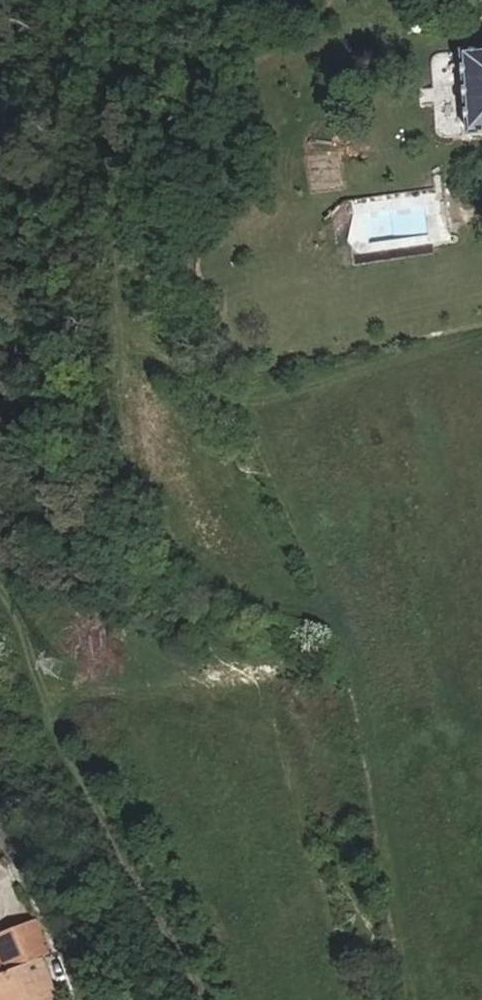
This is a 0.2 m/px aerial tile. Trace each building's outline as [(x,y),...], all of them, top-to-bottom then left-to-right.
[(464,54),(471,138),(481,138),(481,53),(464,54)] [(33,922),(0,933),(0,973),(34,960),(47,955),(33,922)] [(34,960),(0,973),(0,999),(29,999),(46,994),(34,960)]
